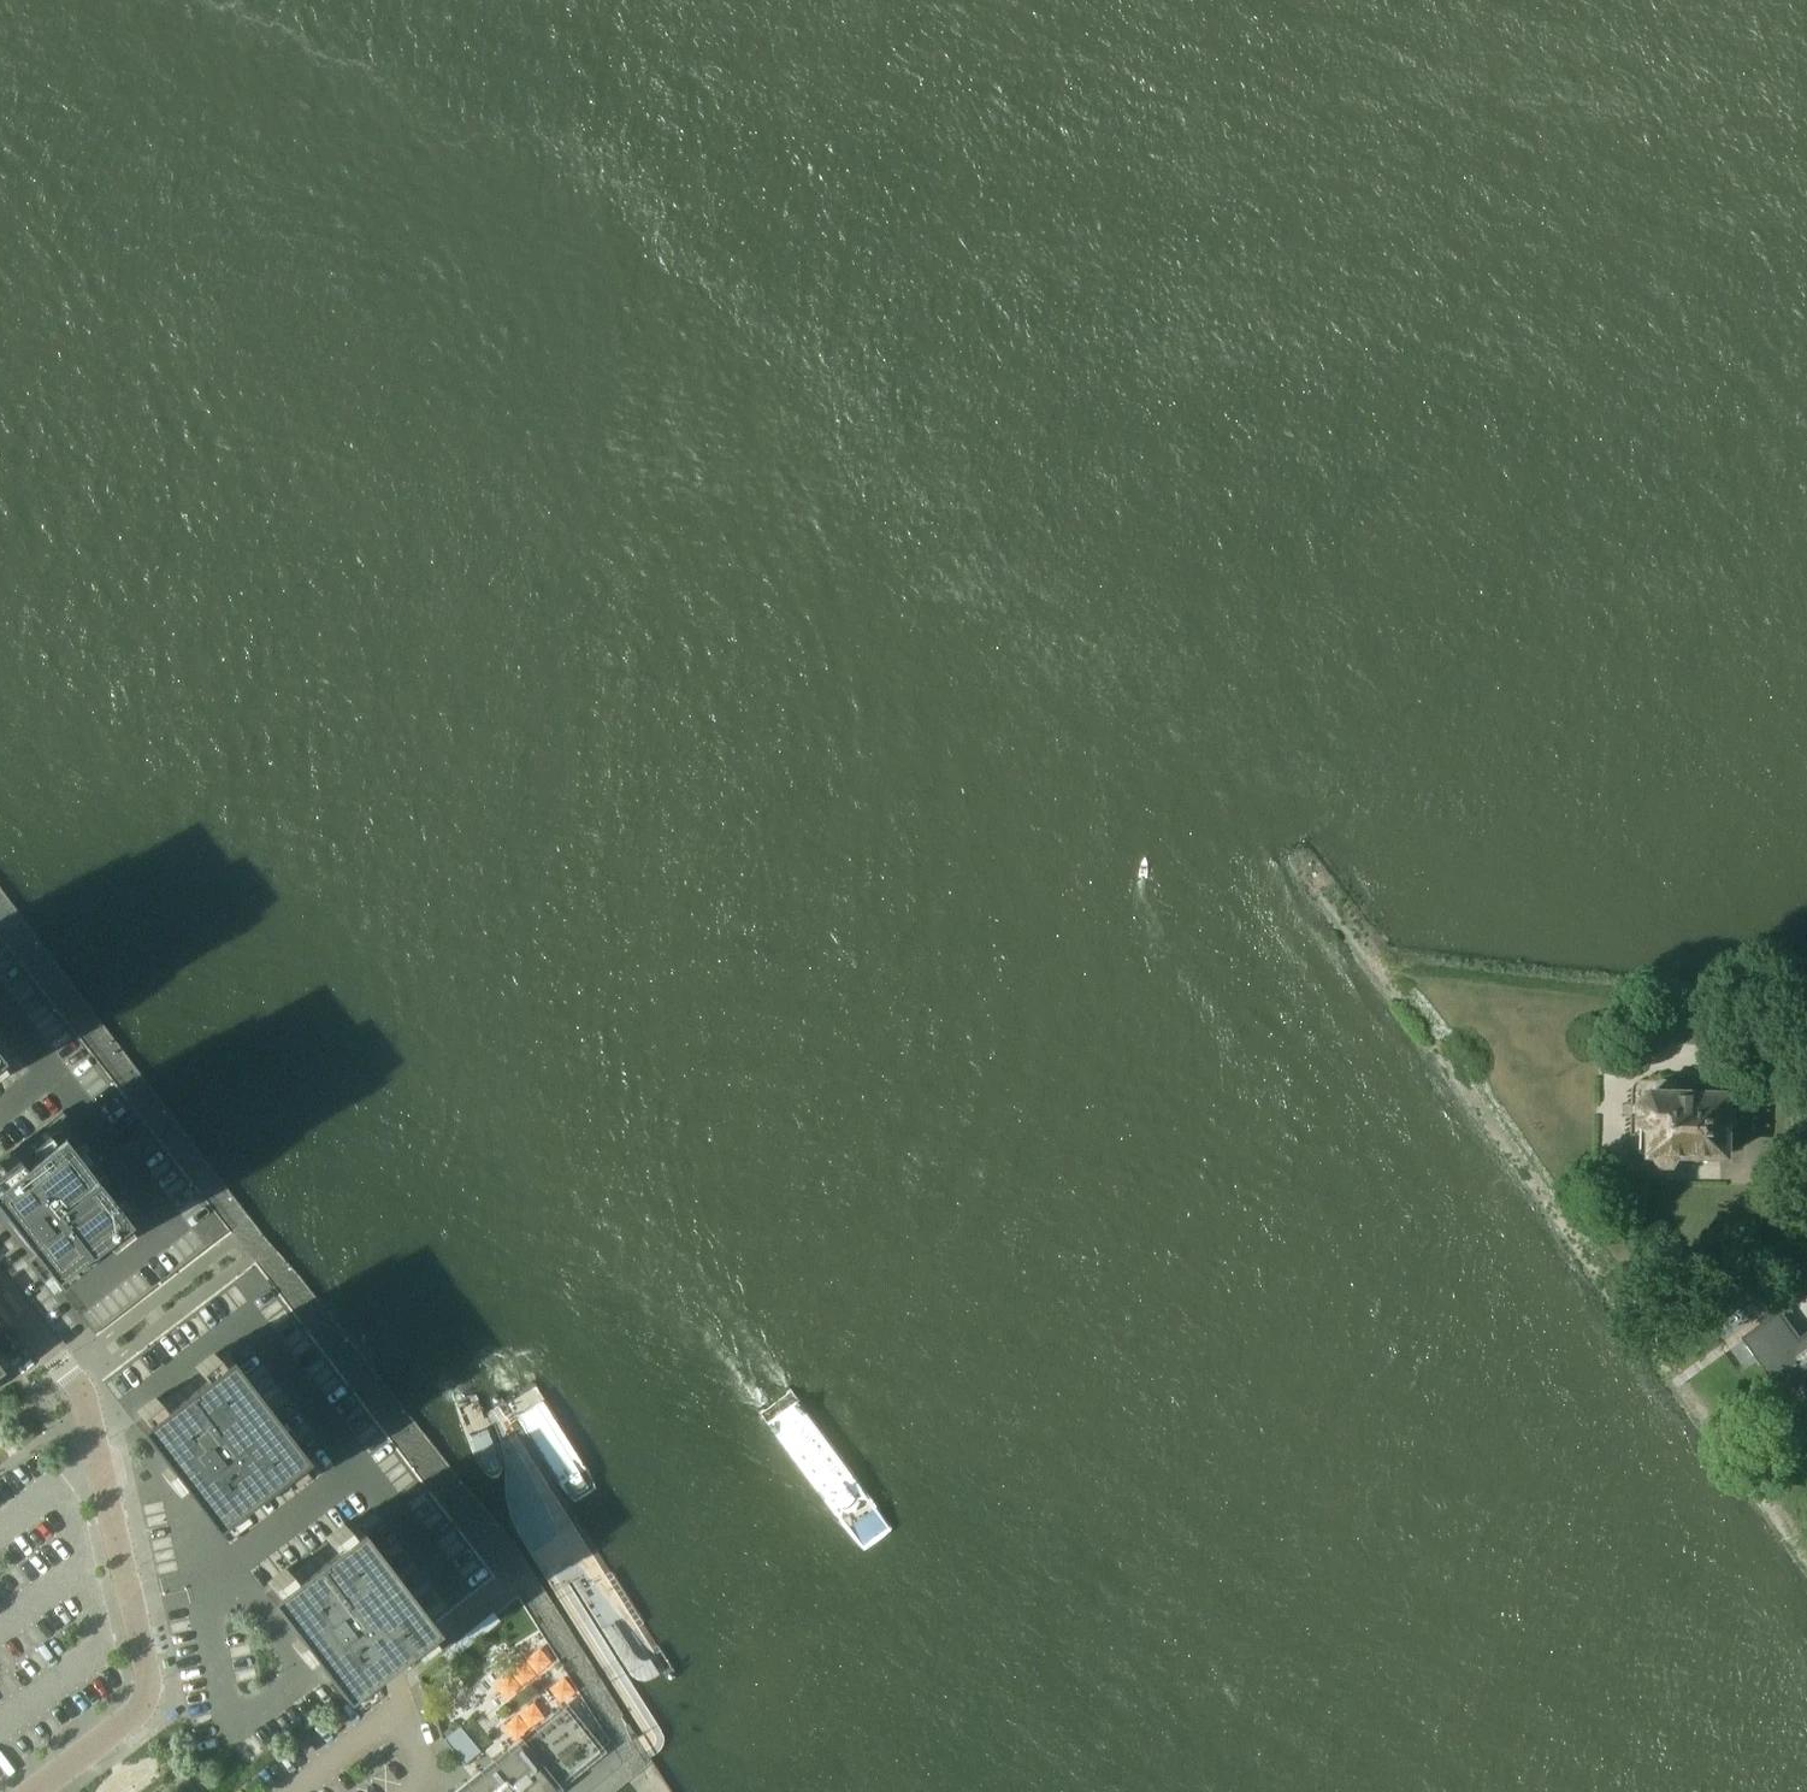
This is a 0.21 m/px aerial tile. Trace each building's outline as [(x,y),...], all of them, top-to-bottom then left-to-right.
[(15,1052),(0,1033),(0,1064),(15,1052)] [(1651,1153),(1654,1153),(1660,1165),(1674,1166),(1681,1153),(1727,1155),(1729,1108),(1729,1094),(1683,1093),(1676,1081),(1662,1080),(1656,1093),(1653,1093),(1641,1103),(1641,1119),(1652,1130),(1651,1153)] [(61,1111),(0,1158),(0,1214),(59,1289),(146,1221),(61,1111)] [(1803,1244),(1806,1243),(1806,1212),(1798,1213),(1803,1244)] [(1794,1335),(1779,1314),(1750,1335),(1746,1338),(1760,1357),(1784,1391),(1803,1377),(1806,1382),(1806,1336),(1795,1345),(1789,1338),(1794,1335)] [(225,1354),(134,1424),(211,1524),(302,1455),(225,1354)] [(355,1525),(264,1594),(341,1695),(432,1626),(355,1525)] [(609,1624),(598,1627),(627,1671),(631,1676),(636,1681),(640,1682),(647,1681),(653,1679),(658,1676),(648,1657),(644,1659),(639,1658),(636,1655),(631,1651),(609,1624)] [(564,1709),(496,1764),(493,1761),(480,1771),(482,1775),(461,1791),(548,1791),(599,1751),(564,1709)]
